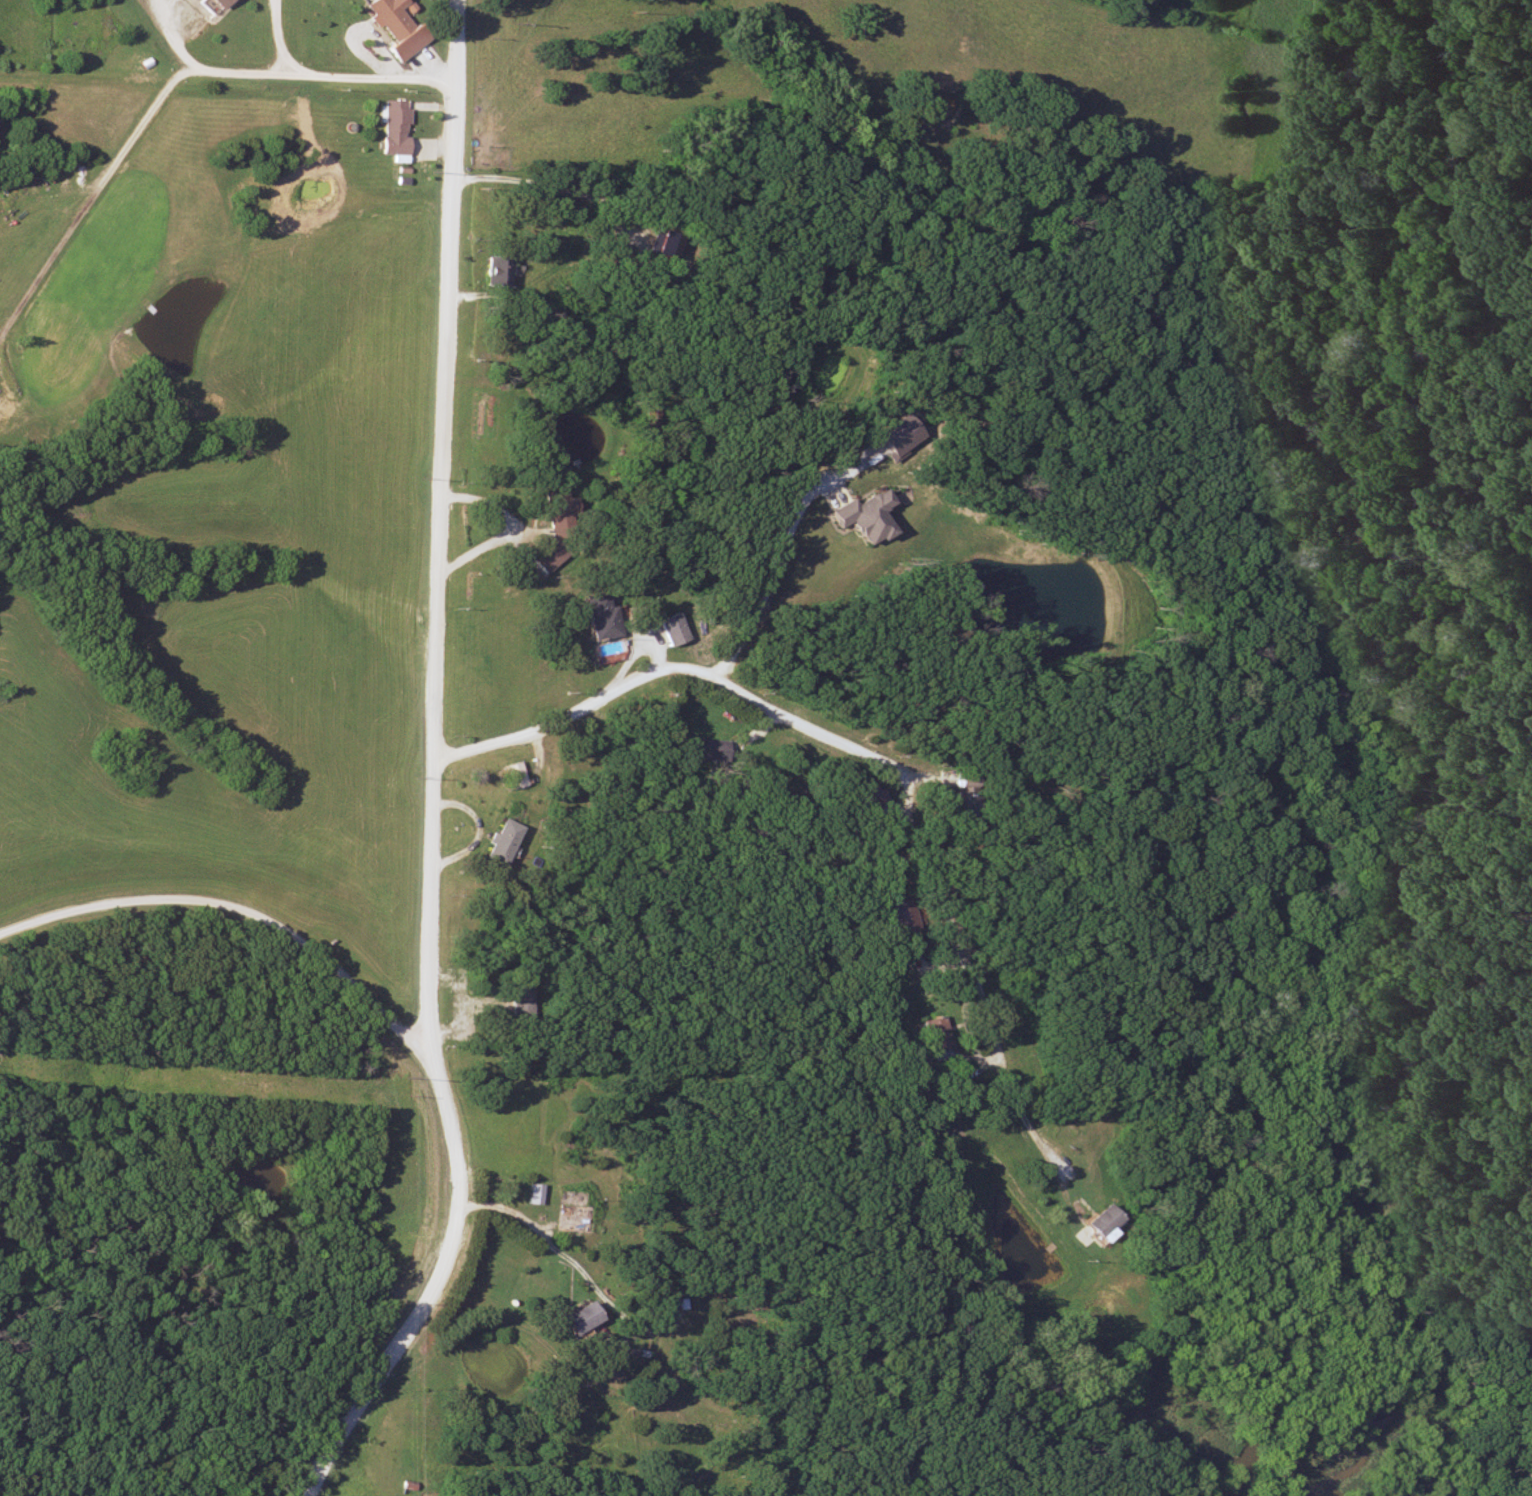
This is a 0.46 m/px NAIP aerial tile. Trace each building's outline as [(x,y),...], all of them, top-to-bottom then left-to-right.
[(215,10),(225,0),(204,0),(215,10)] [(388,0),(364,0),(360,3),(390,44),(410,29),(388,0)] [(404,157),(404,102),(380,101),(379,157),(404,157)] [(514,266),(505,266),(505,258),(483,258),(483,287),(504,287),(504,275),(514,275),(514,266)] [(572,525),(567,498),(561,500),(558,487),(539,490),(546,530),(572,525)] [(874,512),(887,505),(878,489),(849,504),(847,500),(824,512),(832,529),(846,522),(860,547),(886,533),(874,512)] [(612,606),(605,607),(602,592),(580,596),(588,640),(616,636),(612,606)] [(652,620),(663,647),(683,640),(672,612),(652,620)] [(695,760),(726,760),(726,740),(695,740),(695,760)] [(524,787),(519,762),(502,765),(507,790),(524,787)] [(970,796),(950,796),(950,817),(970,817),(970,796)] [(499,868),(516,825),(497,818),(480,861),(499,868)] [(887,902),(888,932),(915,932),(914,901),(887,902)] [(511,1007),(530,1007),(530,983),(511,983),(511,1007)] [(923,1053),(945,1049),(938,1015),(917,1019),(923,1053)] [(524,1204),(536,1204),(536,1184),(524,1184),(524,1204)] [(1095,1244),(1107,1233),(1103,1227),(1113,1218),(1100,1203),(1077,1224),(1095,1244)] [(564,1337),(593,1319),(582,1301),(553,1318),(564,1337)]
